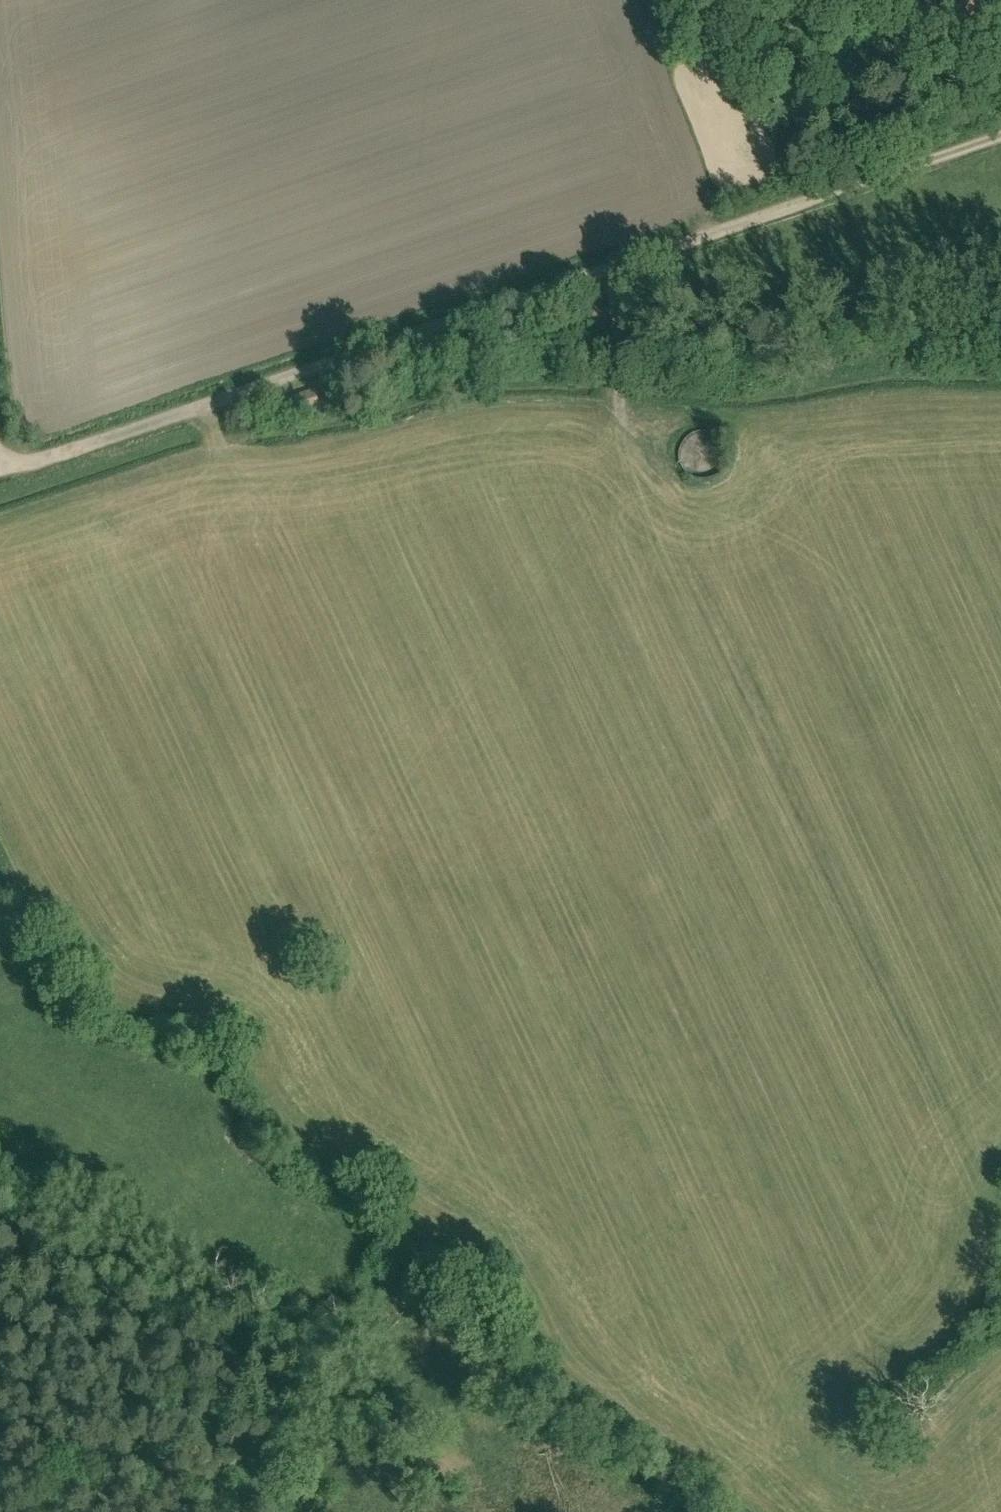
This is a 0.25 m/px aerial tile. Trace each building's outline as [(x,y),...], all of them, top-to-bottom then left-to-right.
[(319,411),(313,394),(291,401),(297,419),(319,411)] [(725,477),(730,468),(732,459),(730,449),(724,441),(716,436),(706,434),(697,436),(689,442),(683,450),(682,460),(684,470),(690,478),(698,483),(708,485),(717,482),(725,477)]
